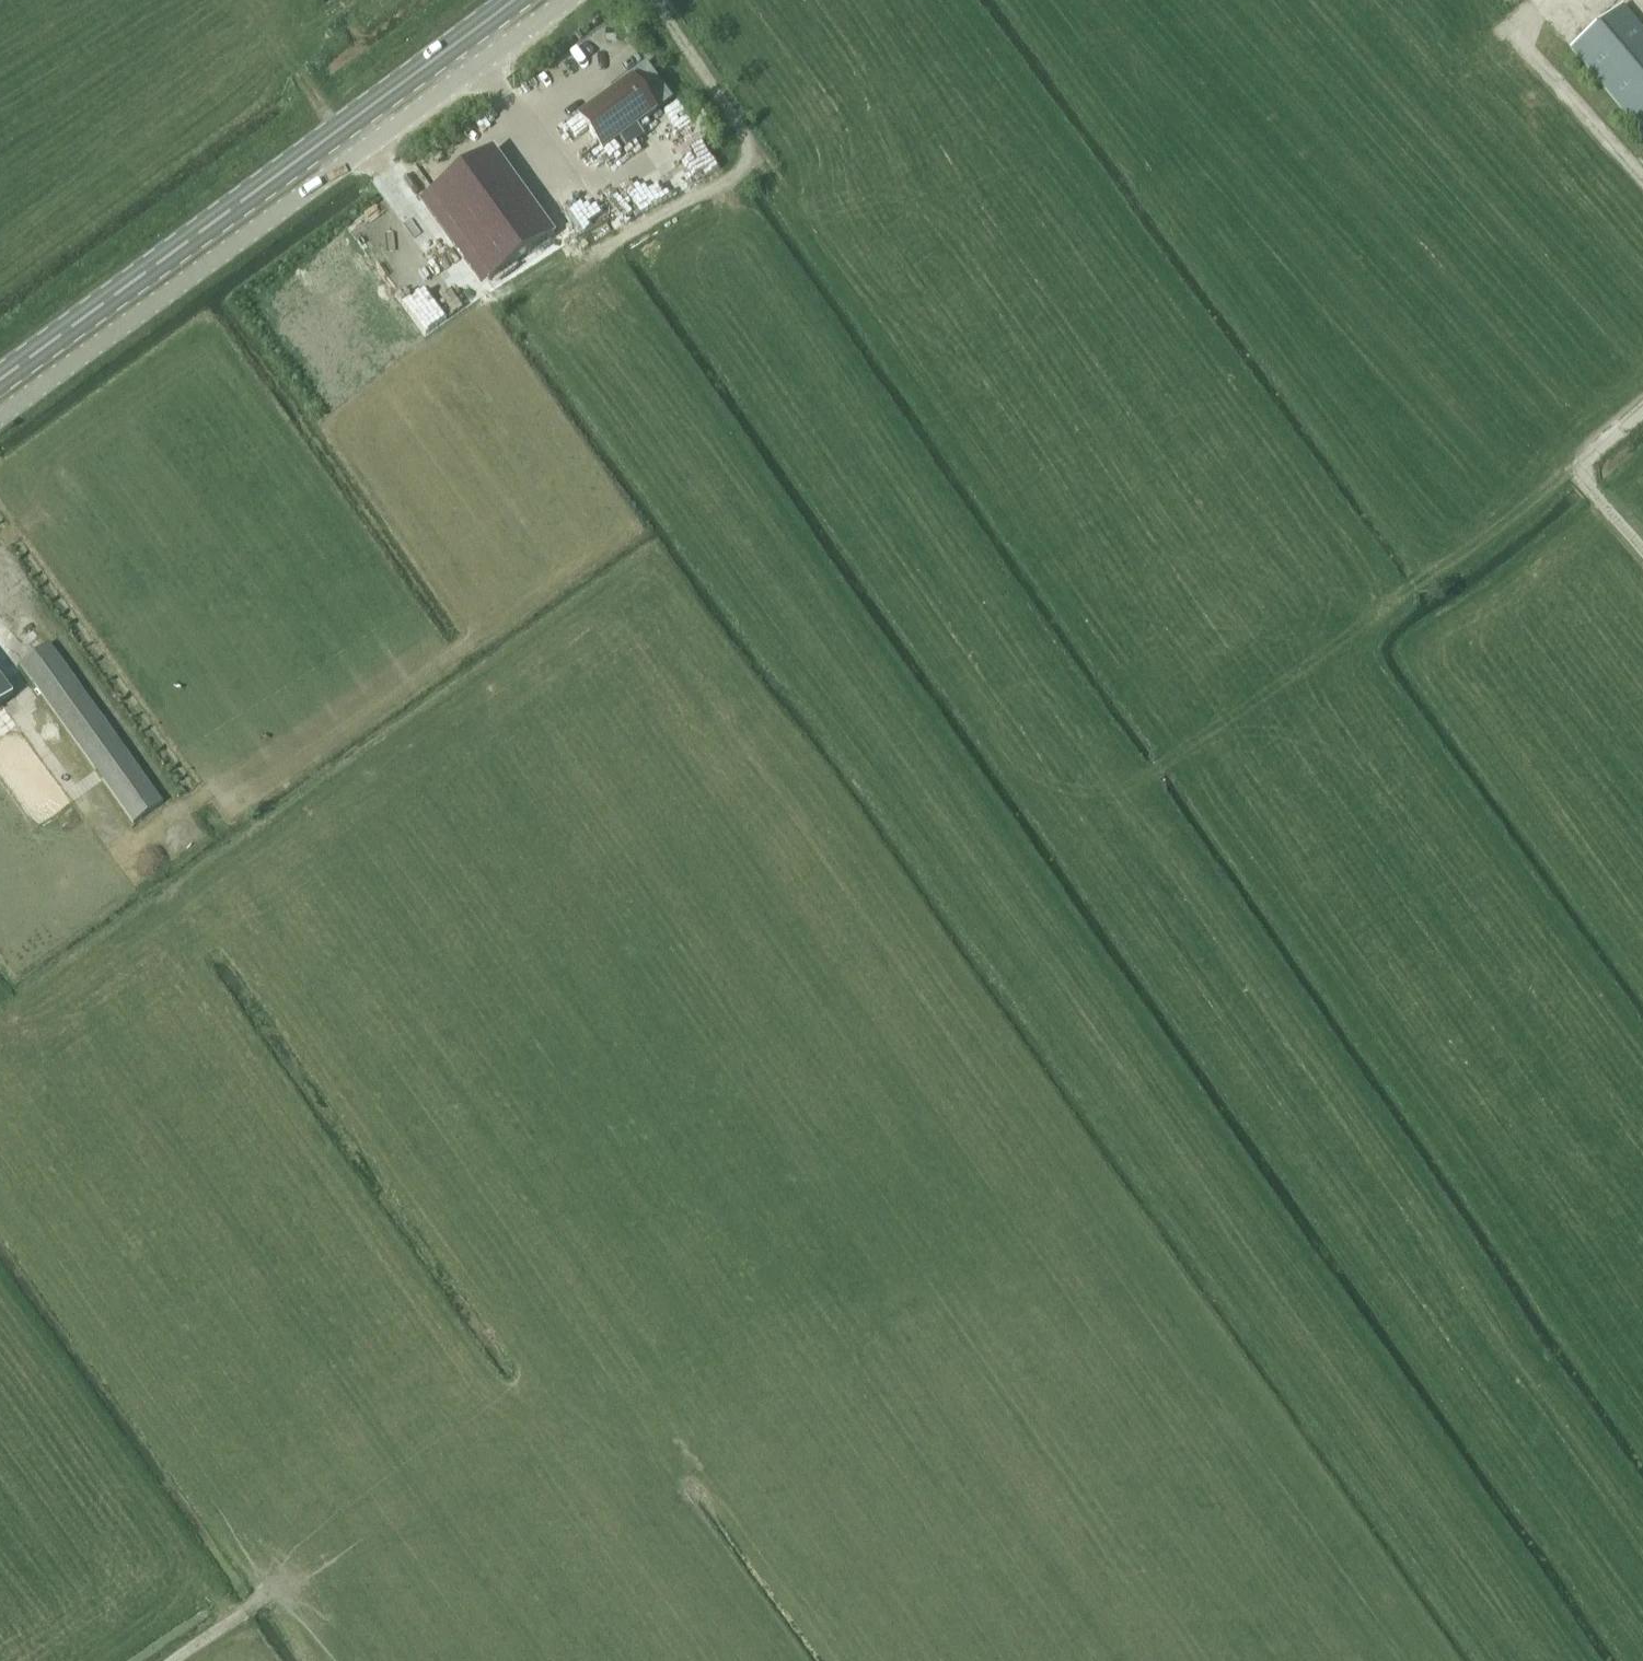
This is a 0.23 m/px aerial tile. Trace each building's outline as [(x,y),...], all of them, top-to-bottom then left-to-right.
[(1622,6),(1571,49),(1642,135),(1642,32),(1622,6)] [(602,152),(655,112),(631,78),(578,118),(602,152)] [(638,127),(620,140),(627,150),(645,136),(638,127)] [(491,270),(552,225),(492,145),(431,190),(491,270)] [(133,823),(163,802),(49,642),(19,663),(133,823)] [(0,678),(0,706),(13,695),(0,678)]
